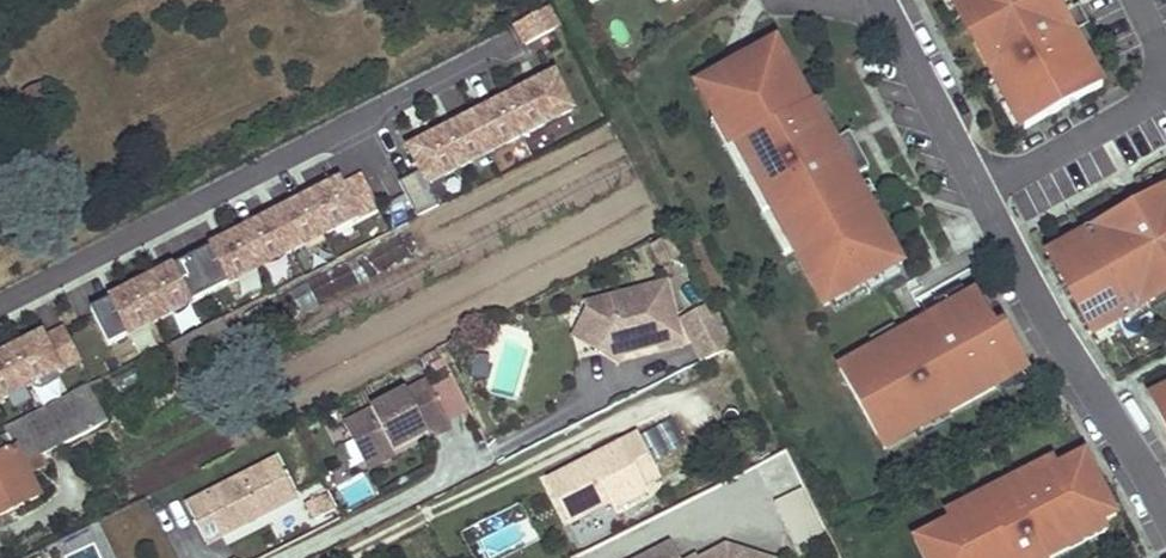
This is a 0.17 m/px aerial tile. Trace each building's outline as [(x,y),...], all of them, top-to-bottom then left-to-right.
[(977,44),(974,45),(992,79),(995,77),(1025,131),(1102,88),(1073,35),(1089,26),(1080,6),(1074,10),(1063,16),(1054,0),(953,0),(977,44)] [(1063,16),(1074,10),(1068,0),(1054,0),(1063,16)] [(562,26),(552,4),(516,22),(527,44),(562,26)] [(808,105),(773,43),(694,88),(714,123),(709,126),(782,257),(792,251),(823,307),(901,264),(852,177),(848,170),(855,166),(847,152),(840,156),(832,142),(811,104),(808,105)] [(410,148),(416,161),(422,172),(428,184),(573,110),(555,74),(410,148)] [(45,100),(40,87),(26,95),(32,108),(45,100)] [(840,156),(847,152),(855,148),(847,134),(832,142),(840,156)] [(862,162),(855,148),(847,152),(855,166),(862,162)] [(862,162),(855,166),(848,170),(852,177),(866,169),(862,162)] [(428,184),(422,172),(400,183),(419,219),(440,208),(428,184)] [(110,346),(379,207),(364,177),(342,188),(340,182),(91,310),(98,322),(109,343),(110,346)] [(1146,202),(1155,219),(1143,227),(1133,209),(1130,204),(1117,211),(1120,217),(1083,237),(1088,245),(1050,266),(1084,327),(1085,326),(1111,312),(1116,321),(1145,305),(1146,308),(1165,297),(1165,191),(1146,202)] [(1155,219),(1146,202),(1133,209),(1143,227),(1155,219)] [(1045,258),(1050,266),(1088,245),(1083,237),(1045,258)] [(281,293),(291,314),(380,272),(370,250),(281,293)] [(630,345),(658,338),(662,354),(684,348),(668,283),(586,304),(588,312),(599,356),(619,366),(630,345)] [(916,431),(1032,367),(1008,323),(1001,327),(980,290),(931,318),(935,325),(922,333),(917,325),(845,365),(882,432),(909,417),(916,431)] [(708,361),(735,348),(711,299),(684,313),(708,361)] [(588,312),(570,340),(599,356),(588,312)] [(1084,327),(1088,336),(1116,321),(1111,312),(1085,326),(1084,327)] [(931,318),(917,325),(922,333),(935,325),(931,318)] [(109,343),(98,322),(92,339),(109,343)] [(0,358),(0,402),(82,359),(66,329),(45,340),(43,336),(0,358)] [(662,354),(658,338),(630,345),(619,366),(662,354)] [(121,414),(107,387),(105,389),(102,381),(6,430),(8,434),(0,438),(0,514),(39,496),(17,451),(35,443),(41,454),(121,414)] [(451,426),(427,381),(344,423),(365,464),(391,450),(430,430),(432,436),(451,426)] [(1157,407),(1165,426),(1165,403),(1157,407)] [(882,432),(889,446),(916,431),(909,417),(882,432)] [(639,434),(663,479),(687,468),(662,422),(639,434)] [(663,479),(639,434),(622,442),(626,449),(595,465),(591,458),(548,481),(572,524),(613,504),(616,511),(650,495),(646,487),(663,479)] [(622,442),(591,458),(595,465),(626,449),(622,442)] [(394,456),(391,450),(365,464),(368,470),(394,456)] [(916,541),(925,557),(1055,557),(1069,551),(1065,543),(1105,523),(1117,517),(1086,455),(1058,469),(1037,480),(1033,472),(969,504),(973,512),(952,523),(916,541)] [(299,497),(278,456),(187,502),(208,543),(299,497)] [(1037,480),(1058,469),(1053,459),(1031,470),(1033,472),(1037,480)] [(774,498),(795,547),(822,535),(800,486),(774,498)] [(327,509),(320,496),(308,501),(314,516),(327,509)] [(952,523),(973,512),(969,504),(968,502),(947,512),(952,523)] [(1065,543),(1069,551),(1109,531),(1105,523),(1065,543)] [(169,541),(134,553),(136,557),(175,557),(169,541)] [(672,542),(641,557),(680,557),(672,542)] [(727,543),(699,557),(772,557),(727,543)]
